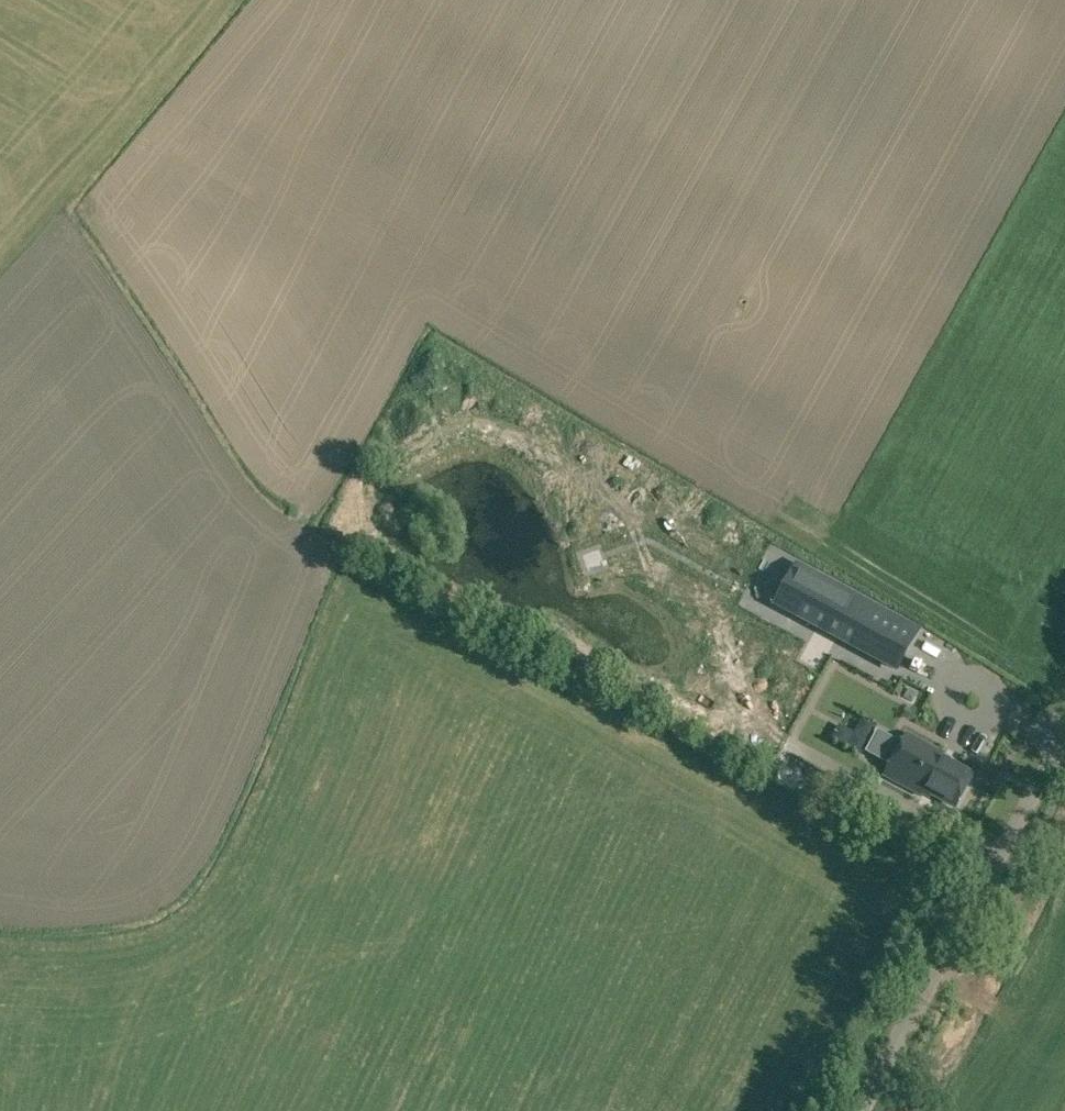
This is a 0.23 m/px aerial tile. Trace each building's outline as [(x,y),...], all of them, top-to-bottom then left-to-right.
[(816,575),(795,563),(771,608),(792,619),(876,665),(897,676),(921,631),(900,620),(816,575)] [(955,806),(972,775),(942,759),(945,755),(908,735),(886,776),(922,796),(925,790),(955,806)]
